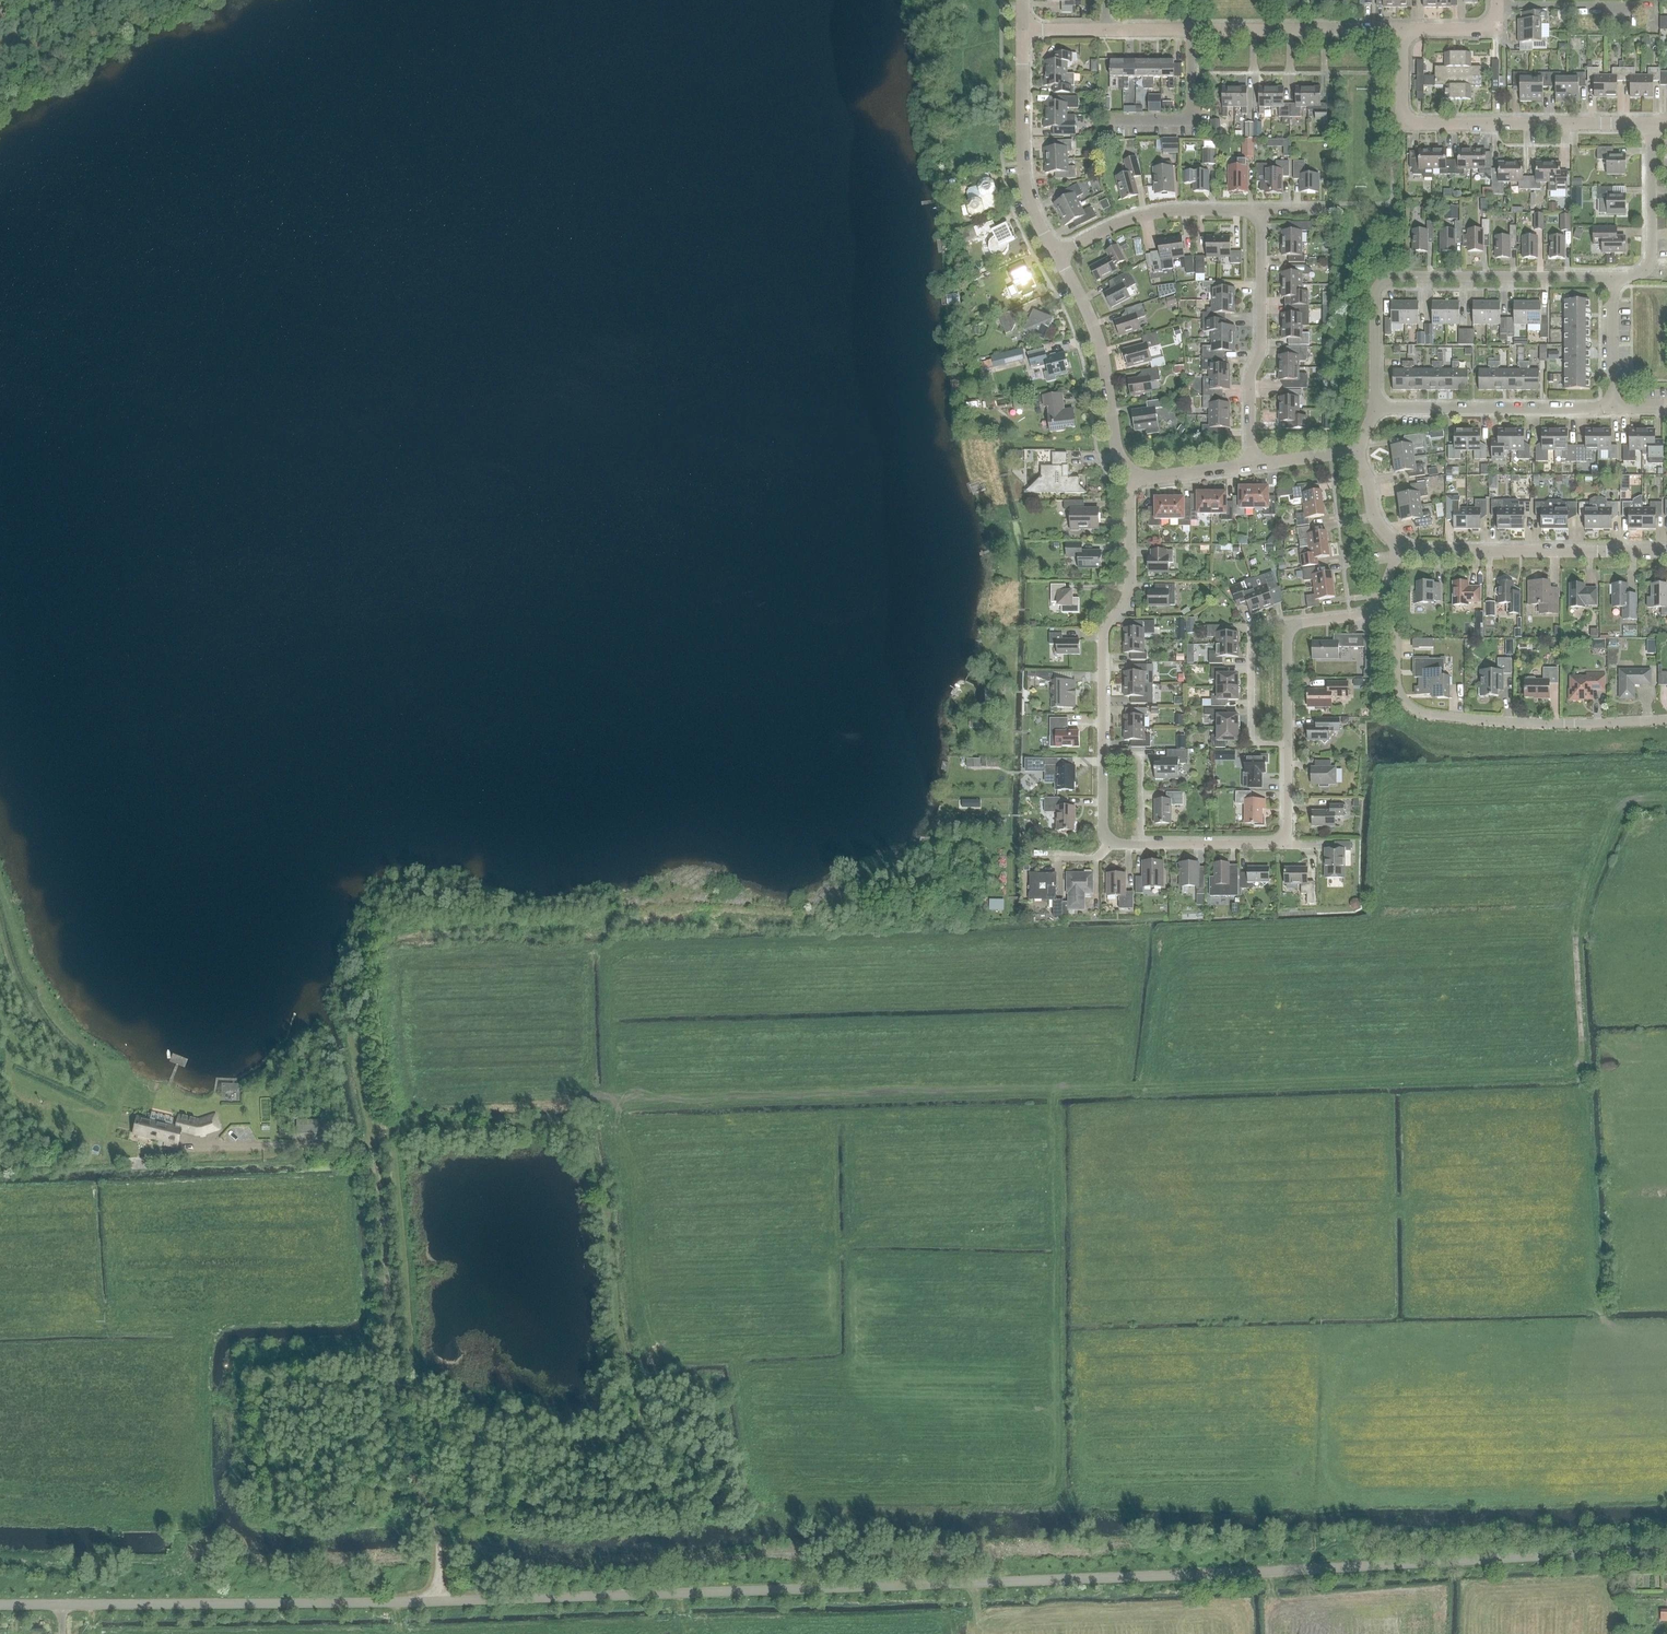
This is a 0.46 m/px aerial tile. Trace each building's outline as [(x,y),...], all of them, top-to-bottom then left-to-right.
[(1541,25),(1547,25),(1547,13),(1532,13),(1532,20),(1518,20),(1518,31),(1541,31),(1541,25)] [(1547,49),(1547,38),(1541,38),(1541,31),(1518,31),(1518,43),(1532,43),(1532,49),(1547,49)] [(1044,61),(1044,73),(1067,73),(1067,66),(1072,66),(1072,62),(1077,62),(1077,53),(1059,53),(1059,61),(1044,61)] [(1435,76),(1458,76),(1458,53),(1445,53),(1445,67),(1435,67),(1435,76)] [(1458,53),(1458,76),(1481,76),(1481,67),(1471,67),(1471,53),(1458,53)] [(1111,78),(1118,78),(1118,89),(1124,89),(1123,59),(1111,59),(1111,78)] [(1124,89),(1129,89),(1129,78),(1136,78),(1136,59),(1123,59),(1124,89)] [(1136,78),(1144,78),(1144,89),(1149,89),(1148,59),(1136,59),(1136,78)] [(1149,89),(1154,89),(1154,78),(1161,78),(1161,59),(1148,59),(1149,89)] [(1169,78),(1169,89),(1174,89),(1174,77),(1182,77),(1182,64),(1174,64),(1174,59),(1161,59),(1161,78),(1169,78)] [(1619,61),(1619,68),(1612,68),(1612,76),(1605,76),(1605,97),(1617,97),(1617,81),(1624,81),(1624,68),(1624,61),(1619,61)] [(1587,62),(1587,68),(1587,81),(1594,81),(1594,97),(1605,97),(1605,76),(1599,76),(1599,68),(1592,68),(1592,62),(1587,62)] [(1635,68),(1624,68),(1624,81),(1630,81),(1630,97),(1641,97),(1641,76),(1635,76),(1635,68)] [(1641,76),(1641,97),(1653,97),(1653,81),(1659,81),(1659,68),(1648,68),(1648,76),(1641,76)] [(1067,81),(1067,73),(1044,73),(1044,86),(1053,86),(1053,93),(1074,93),(1074,81),(1067,81)] [(1531,78),(1525,78),(1525,73),(1513,73),(1513,87),(1520,87),(1520,102),(1531,102),(1531,78)] [(1543,87),(1549,87),(1549,73),(1538,73),(1538,78),(1531,78),(1531,102),(1543,102),(1543,87)] [(1567,78),(1560,78),(1560,73),(1549,73),(1549,87),(1555,87),(1555,102),(1567,102),(1567,78)] [(1578,87),(1585,87),(1585,73),(1573,73),(1574,78),(1567,78),(1567,102),(1578,102),(1578,87)] [(1458,100),(1458,76),(1435,76),(1424,76),(1424,86),(1445,86),(1445,100),(1458,100)] [(1481,76),(1458,76),(1458,100),(1471,100),(1471,86),(1481,86),(1481,76)] [(1492,76),(1492,92),(1502,92),(1502,77),(1499,77),(1499,76),(1492,76)] [(1247,87),(1234,88),(1234,107),(1242,107),(1242,115),(1247,115),(1247,87)] [(1271,107),(1271,87),(1259,87),(1259,115),(1264,115),(1264,107),(1271,107)] [(1284,87),(1271,87),(1271,107),(1279,107),(1279,117),(1289,117),(1289,104),(1284,104),(1284,87)] [(1289,104),(1289,117),(1290,117),(1301,117),(1301,107),(1308,107),(1308,87),(1296,87),(1296,104),(1289,104)] [(1316,111),(1316,117),(1320,117),(1320,120),(1327,120),(1327,105),(1320,105),(1321,87),(1308,87),(1308,107),(1308,111),(1316,111)] [(1234,107),(1234,88),(1223,88),(1223,117),(1228,117),(1228,107),(1234,107)] [(1149,112),(1161,112),(1161,95),(1149,95),(1149,112)] [(1044,103),(1044,115),(1067,115),(1067,108),(1079,108),(1079,96),(1058,96),(1058,103),(1044,103)] [(1172,102),(1163,102),(1163,110),(1172,110),(1172,102)] [(1075,115),(1067,115),(1044,115),(1044,128),(1058,128),(1058,135),(1075,135),(1075,115)] [(1179,154),(1178,138),(1163,139),(1163,154),(1179,154)] [(1044,148),(1045,161),(1068,159),(1067,152),(1072,151),(1072,140),(1058,141),(1058,147),(1044,148)] [(1242,158),(1254,158),(1254,140),(1242,140),(1242,158)] [(1625,174),(1625,155),(1613,155),(1613,148),(1597,148),(1597,160),(1608,160),(1608,174),(1625,174)] [(1425,178),(1432,178),(1432,169),(1432,150),(1419,150),(1419,152),(1410,152),(1410,168),(1413,168),(1413,175),(1425,175),(1425,178)] [(1446,150),(1432,150),(1432,169),(1440,169),(1440,175),(1452,175),(1451,161),(1446,161),(1446,150)] [(1472,169),(1472,150),(1458,150),(1458,161),(1451,161),(1452,175),(1464,175),(1464,169),(1472,169)] [(1485,150),(1472,150),(1472,169),(1479,169),(1479,175),(1484,175),(1484,176),(1486,178),(1489,181),(1492,181),(1492,177),(1491,177),(1491,153),(1485,153),(1485,150)] [(1116,177),(1117,180),(1122,199),(1118,200),(1128,197),(1129,198),(1130,198),(1130,197),(1138,195),(1133,178),(1141,176),(1136,157),(1124,160),(1128,173),(1116,177)] [(1068,166),(1068,159),(1045,161),(1046,173),(1060,172),(1060,179),(1076,178),(1076,166),(1068,166)] [(1238,160),(1238,167),(1229,167),(1229,192),(1247,192),(1246,159),(1238,160)] [(1281,182),(1283,180),(1283,177),(1289,177),(1289,161),(1276,161),(1276,170),(1268,170),(1268,164),(1257,164),(1257,182),(1261,182),(1261,192),(1270,192),(1272,192),(1281,192),(1281,182)] [(1300,192),(1318,192),(1318,175),(1305,175),(1305,161),(1294,161),(1294,180),(1300,180),(1300,192)] [(1160,163),(1161,168),(1154,168),(1155,194),(1174,192),(1172,162),(1160,163)] [(1499,177),(1492,177),(1492,181),(1492,194),(1503,194),(1503,182),(1511,182),(1511,180),(1511,163),(1499,163),(1499,177)] [(1529,190),(1529,180),(1529,177),(1523,177),(1523,163),(1511,163),(1511,180),(1511,182),(1518,182),(1518,190),(1529,190)] [(1548,182),(1547,180),(1548,163),(1536,163),(1536,177),(1529,177),(1529,180),(1529,190),(1540,190),(1540,182),(1548,182)] [(1556,190),(1567,190),(1567,177),(1560,177),(1560,163),(1548,163),(1547,180),(1548,182),(1548,191),(1556,192),(1556,190)] [(1208,192),(1208,171),(1194,171),(1183,171),(1183,184),(1194,184),(1194,191),(1189,191),(1194,191),(1194,192),(1208,192)] [(981,199),(982,199),(994,196),(996,192),(994,182),(990,180),(989,175),(987,174),(980,175),(979,177),(981,182),(978,186),(969,189),(967,193),(969,201),(981,198),(981,199)] [(1059,215),(1080,204),(1076,198),(1083,194),(1078,184),(1063,191),(1066,197),(1054,204),(1059,215)] [(1483,197),(1492,197),(1491,188),(1483,188),(1483,197)] [(1625,214),(1625,194),(1613,194),(1613,188),(1597,188),(1597,200),(1599,200),(1599,213),(1608,213),(1608,214),(1625,214)] [(1571,189),(1571,198),(1582,198),(1582,189),(1571,189)] [(961,207),(964,216),(969,215),(973,217),(983,215),(985,211),(994,209),(996,205),(994,196),(982,199),(981,199),(969,202),(967,206),(961,207)] [(1083,211),(1080,204),(1059,215),(1065,226),(1078,219),(1081,225),(1097,217),(1091,206),(1083,211)] [(1458,220),(1458,207),(1446,207),(1446,220),(1458,220)] [(1544,214),(1535,214),(1534,230),(1544,230),(1544,214)] [(1570,215),(1561,215),(1561,231),(1570,231),(1570,215)] [(1468,247),(1468,252),(1483,252),(1483,236),(1489,236),(1489,220),(1482,220),(1482,230),(1468,230),(1468,236),(1462,236),(1463,247),(1468,247)] [(1014,239),(1006,224),(996,229),(993,221),(974,228),(977,237),(992,231),(994,237),(992,239),(989,243),(988,248),(991,253),(995,256),(1000,257),(1005,254),(1008,250),(1009,245),(1008,243),(1015,239),(1014,238),(1014,239)] [(1413,230),(1413,252),(1427,252),(1427,236),(1434,236),(1434,222),(1427,222),(1427,230),(1413,230)] [(1455,230),(1440,230),(1440,252),(1455,252),(1455,236),(1461,236),(1461,222),(1455,222),(1455,230)] [(1312,231),(1312,223),(1291,223),(1291,231),(1282,231),(1282,244),(1302,243),(1302,231),(1312,231)] [(1495,237),(1495,258),(1510,258),(1510,243),(1516,243),(1516,226),(1510,226),(1510,237),(1495,237)] [(1625,253),(1625,237),(1612,237),(1612,227),(1593,228),(1593,245),(1602,245),(1602,253),(1625,253)] [(1583,231),(1577,228),(1573,238),(1580,241),(1583,231)] [(1172,258),(1184,256),(1182,237),(1170,239),(1172,258)] [(1219,257),(1219,237),(1207,237),(1207,257),(1219,257)] [(1219,237),(1219,257),(1230,257),(1230,264),(1242,264),(1242,252),(1231,252),(1231,237),(1219,237)] [(1537,237),(1523,237),(1523,258),(1537,258),(1537,237)] [(1550,237),(1550,258),(1565,258),(1565,237),(1550,237)] [(1129,247),(1125,239),(1119,243),(1123,251),(1129,247)] [(1172,258),(1170,239),(1158,240),(1160,254),(1151,255),(1151,253),(1150,253),(1151,254),(1152,266),(1154,273),(1162,272),(1162,270),(1174,269),(1172,258)] [(1289,256),(1288,263),(1305,263),(1305,256),(1302,256),(1302,243),(1282,244),(1282,256),(1289,256)] [(1090,267),(1097,281),(1116,271),(1113,265),(1117,262),(1118,264),(1125,260),(1117,246),(1106,252),(1109,258),(1090,267)] [(1196,275),(1204,275),(1204,257),(1196,257),(1196,275)] [(1187,274),(1194,273),(1192,258),(1185,259),(1187,274)] [(1010,275),(1014,286),(1008,288),(1012,297),(1018,294),(1022,293),(1024,297),(1023,297),(1023,298),(1036,292),(1035,291),(1034,292),(1032,288),(1036,286),(1028,267),(1025,268),(1023,263),(1023,262),(1009,268),(1010,269),(1010,268),(1013,274),(1010,275)] [(1282,272),(1282,285),(1302,285),(1302,275),(1309,275),(1312,271),(1305,265),(1288,265),(1289,272),(1282,272)] [(1136,284),(1129,271),(1113,279),(1117,286),(1104,293),(1111,308),(1130,298),(1126,290),(1136,284)] [(1212,293),(1212,301),(1235,301),(1235,288),(1220,288),(1220,282),(1202,282),(1202,289),(1207,289),(1207,293),(1212,293)] [(1168,285),(1169,295),(1177,292),(1176,284),(1168,285)] [(1309,306),(1309,292),(1302,292),(1302,285),(1282,285),(1282,297),(1291,297),(1291,306),(1309,306)] [(959,294),(947,296),(948,305),(960,303),(959,294)] [(1177,304),(1175,296),(1166,299),(1168,307),(1177,304)] [(1585,310),(1589,310),(1589,300),(1565,300),(1565,316),(1585,316),(1585,310)] [(1202,313),(1202,320),(1220,320),(1220,313),(1235,313),(1235,301),(1212,301),(1212,308),(1207,308),(1207,313),(1202,313)] [(1391,324),(1405,324),(1405,302),(1391,302),(1391,318),(1385,318),(1385,335),(1391,335),(1391,324)] [(1405,302),(1405,324),(1418,324),(1418,302),(1405,302)] [(1432,324),(1446,324),(1446,302),(1432,302),(1432,324)] [(1446,302),(1446,324),(1459,324),(1459,302),(1446,302)] [(1473,324),(1487,324),(1487,302),(1473,302),(1473,324)] [(1500,302),(1487,302),(1487,324),(1500,325),(1500,334),(1507,334),(1507,318),(1500,318),(1500,302)] [(1514,325),(1527,325),(1527,302),(1514,302),(1514,318),(1507,318),(1507,334),(1514,334),(1514,325)] [(1527,302),(1527,325),(1540,325),(1540,338),(1548,338),(1548,319),(1541,319),(1541,302),(1527,302)] [(1142,304),(1127,309),(1130,316),(1115,321),(1120,336),(1141,329),(1137,319),(1146,317),(1142,304)] [(1282,314),(1282,327),(1302,326),(1302,319),(1307,319),(1309,317),(1309,306),(1291,306),(1289,306),(1289,314),(1282,314)] [(1049,318),(1034,311),(1028,322),(1024,330),(1032,334),(1044,340),(1051,325),(1052,322),(1052,320),(1049,318)] [(1015,325),(1010,312),(999,316),(1006,334),(1012,331),(1015,325)] [(1585,316),(1565,316),(1565,331),(1589,331),(1589,321),(1585,321),(1585,316)] [(1202,320),(1202,332),(1212,332),(1212,339),(1235,339),(1235,327),(1220,327),(1220,320),(1202,320)] [(1182,334),(1180,326),(1173,328),(1175,336),(1182,334)] [(1302,333),(1302,326),(1282,327),(1282,339),(1289,339),(1289,346),(1310,346),(1310,333),(1302,333)] [(1589,331),(1565,331),(1565,345),(1585,345),(1585,340),(1589,340),(1589,331)] [(1124,350),(1128,367),(1151,361),(1148,349),(1160,346),(1157,333),(1142,337),(1144,345),(1124,350)] [(1434,345),(1434,336),(1425,336),(1425,345),(1434,345)] [(1235,339),(1212,339),(1212,347),(1202,346),(1202,358),(1203,358),(1220,358),(1220,351),(1235,351),(1235,339)] [(1585,345),(1565,345),(1565,360),(1589,359),(1589,350),(1585,350),(1585,345)] [(1288,347),(1288,355),(1279,355),(1279,368),(1299,368),(1299,361),(1306,361),(1308,359),(1308,347),(1288,347)] [(1053,380),(1055,379),(1055,376),(1067,373),(1065,364),(1067,363),(1065,352),(1064,352),(1064,353),(1047,357),(1045,348),(1028,353),(1032,369),(1047,366),(1048,373),(1047,374),(1046,376),(1047,379),(1049,380),(1051,380),(1053,380)] [(1015,363),(1012,352),(991,357),(992,360),(993,367),(994,369),(1015,363)] [(1203,358),(1203,371),(1209,371),(1209,378),(1230,378),(1230,365),(1220,365),(1220,358),(1203,358)] [(1589,359),(1565,360),(1565,375),(1585,374),(1585,369),(1589,369),(1589,359)] [(993,367),(992,360),(982,362),(983,369),(993,367)] [(1404,369),(1393,369),(1393,390),(1408,390),(1408,362),(1402,362),(1402,367),(1404,367),(1404,369)] [(1423,369),(1412,369),(1412,367),(1414,367),(1414,362),(1408,362),(1408,390),(1423,390),(1423,369)] [(1432,362),(1432,367),(1434,367),(1434,369),(1423,369),(1423,390),(1438,390),(1438,362),(1432,362)] [(1453,369),(1452,369),(1442,369),(1442,367),(1444,367),(1444,362),(1438,362),(1438,390),(1453,390),(1453,369)] [(1458,362),(1452,362),(1452,369),(1453,369),(1453,390),(1468,390),(1468,369),(1458,369),(1458,362)] [(1488,362),(1488,367),(1490,367),(1490,369),(1479,369),(1479,390),(1494,390),(1494,362),(1488,362)] [(1498,369),(1498,367),(1500,367),(1500,362),(1494,362),(1494,390),(1509,390),(1509,369),(1498,369)] [(1518,362),(1518,367),(1520,367),(1520,369),(1509,369),(1509,390),(1524,391),(1524,362),(1518,362)] [(1524,362),(1524,391),(1539,391),(1539,369),(1528,369),(1528,367),(1530,367),(1530,362),(1524,362)] [(1185,374),(1184,365),(1174,366),(1175,374),(1185,374)] [(1128,380),(1131,395),(1133,395),(1133,396),(1142,395),(1141,394),(1152,392),(1151,382),(1160,381),(1158,368),(1141,370),(1141,371),(1144,371),(1145,378),(1128,380)] [(1279,380),(1286,380),(1286,388),(1308,388),(1308,375),(1306,374),(1299,374),(1299,368),(1279,368),(1279,380)] [(1589,390),(1589,380),(1585,380),(1585,374),(1565,375),(1565,390),(1589,390)] [(1209,390),(1203,390),(1203,396),(1223,396),(1223,390),(1230,390),(1230,378),(1209,378),(1209,390)] [(1279,397),(1279,409),(1299,409),(1299,397),(1302,397),(1302,390),(1286,390),(1286,397),(1279,397)] [(1064,405),(1062,394),(1043,396),(1044,407),(1048,406),(1049,412),(1048,412),(1050,433),(1066,431),(1066,429),(1075,428),(1073,409),(1063,410),(1062,405),(1064,405)] [(1033,398),(1033,401),(1036,403),(1039,403),(1041,400),(1041,397),(1038,395),(1035,395),(1033,398)] [(1223,396),(1203,396),(1203,409),(1209,409),(1209,416),(1230,416),(1230,403),(1223,403),(1223,396)] [(1163,408),(1162,400),(1146,402),(1148,410),(1133,412),(1135,430),(1146,428),(1147,435),(1158,433),(1155,409),(1163,408)] [(1331,408),(1331,400),(1323,400),(1323,408),(1331,408)] [(1286,429),(1302,429),(1307,429),(1307,419),(1305,416),(1299,416),(1299,409),(1279,409),(1279,422),(1286,422),(1286,429)] [(1228,435),(1220,435),(1220,428),(1230,428),(1230,416),(1209,416),(1209,425),(1202,425),(1202,435),(1228,435)] [(1181,425),(1178,430),(1182,434),(1186,429),(1181,425)] [(1460,451),(1467,451),(1467,429),(1455,429),(1455,446),(1448,446),(1448,459),(1460,459),(1460,451)] [(1467,429),(1467,451),(1474,451),(1474,459),(1486,459),(1486,446),(1480,446),(1480,429),(1467,429)] [(1511,451),(1511,429),(1498,429),(1498,446),(1492,446),(1492,459),(1504,459),(1504,451),(1511,451)] [(1511,429),(1511,451),(1518,451),(1518,459),(1530,459),(1530,446),(1523,446),(1523,429),(1511,429)] [(1548,451),(1555,451),(1555,429),(1542,429),(1542,446),(1536,446),(1536,462),(1548,462),(1548,451)] [(1567,429),(1555,429),(1555,451),(1561,451),(1561,459),(1567,459),(1567,462),(1576,462),(1576,446),(1567,446),(1567,429)] [(1576,446),(1576,462),(1586,462),(1586,459),(1592,459),(1592,451),(1598,451),(1598,429),(1586,429),(1586,446),(1576,446)] [(1598,429),(1598,451),(1610,451),(1610,459),(1617,459),(1617,446),(1611,446),(1611,429),(1598,429)] [(1623,446),(1623,462),(1635,462),(1635,451),(1642,451),(1642,429),(1630,429),(1630,446),(1623,446)] [(1642,429),(1642,451),(1642,455),(1648,455),(1648,464),(1663,464),(1663,446),(1663,440),(1655,440),(1655,429),(1642,429)] [(1404,437),(1405,445),(1392,447),(1392,446),(1391,446),(1393,460),(1414,457),(1413,449),(1424,448),(1422,434),(1404,437)] [(1079,478),(1079,477),(1068,477),(1068,466),(1067,466),(1067,453),(1052,453),(1052,468),(1043,468),(1043,466),(1043,477),(1028,493),(1025,493),(1056,493),(1058,495),(1060,493),(1087,493),(1084,493),(1077,486),(1077,478),(1079,478)] [(1415,465),(1414,457),(1393,460),(1395,473),(1396,473),(1408,471),(1409,478),(1425,475),(1424,464),(1415,465)] [(1438,470),(1436,468),(1428,469),(1429,476),(1439,475),(1438,470)] [(1410,485),(1412,494),(1399,495),(1398,495),(1400,508),(1421,505),(1420,497),(1428,496),(1426,483),(1410,485)] [(1303,498),(1304,506),(1323,503),(1321,491),(1305,493),(1304,486),(1292,488),(1294,500),(1303,498)] [(1245,509),(1254,509),(1254,487),(1239,487),(1239,499),(1233,499),(1233,504),(1233,515),(1245,515),(1245,509)] [(1254,487),(1254,509),(1263,509),(1263,515),(1275,515),(1275,499),(1269,499),(1269,487),(1254,487)] [(1212,514),(1212,492),(1197,492),(1197,504),(1190,504),(1191,510),(1191,521),(1197,521),(1197,514),(1212,514)] [(1221,521),(1233,521),(1233,515),(1233,504),(1226,504),(1226,492),(1212,492),(1212,514),(1221,514),(1221,521)] [(1636,530),(1642,530),(1642,509),(1642,496),(1640,496),(1633,500),(1633,502),(1622,502),(1622,516),(1629,516),(1629,529),(1628,529),(1628,530),(1631,530),(1631,532),(1636,532),(1636,530)] [(1170,520),(1170,498),(1155,498),(1155,510),(1148,510),(1148,526),(1160,526),(1160,520),(1170,520)] [(1170,498),(1170,520),(1179,520),(1179,526),(1191,526),(1191,521),(1191,510),(1184,510),(1184,498),(1170,498)] [(1467,530),(1467,509),(1459,509),(1459,498),(1447,498),(1447,516),(1454,516),(1454,529),(1454,530),(1467,530)] [(1579,516),(1585,516),(1585,529),(1585,530),(1587,530),(1587,532),(1592,532),(1592,530),(1598,530),(1598,498),(1595,498),(1590,500),(1590,502),(1579,502),(1579,516)] [(1618,516),(1618,502),(1606,502),(1606,500),(1602,498),(1598,498),(1598,530),(1604,530),(1604,532),(1609,532),(1609,530),(1612,530),(1612,529),(1611,529),(1611,516),(1618,516)] [(1475,509),(1467,509),(1467,530),(1473,530),(1473,532),(1478,532),(1478,530),(1481,530),(1481,529),(1480,529),(1480,516),(1487,516),(1487,500),(1475,500),(1475,509)] [(1505,530),(1511,530),(1511,500),(1491,500),(1491,516),(1498,516),(1498,529),(1497,529),(1497,530),(1500,530),(1500,532),(1505,532),(1505,530)] [(1519,502),(1517,500),(1511,500),(1511,530),(1524,530),(1524,529),(1524,516),(1530,516),(1530,502),(1519,502)] [(1064,501),(1064,511),(1070,511),(1070,509),(1072,509),(1072,501),(1064,501)] [(1541,530),(1555,530),(1555,501),(1549,501),(1547,503),(1535,502),(1535,516),(1542,516),(1542,529),(1541,529),(1541,530)] [(1576,502),(1567,502),(1562,502),(1560,501),(1555,501),(1555,530),(1568,530),(1568,529),(1567,529),(1567,516),(1576,516),(1576,502)] [(1650,509),(1642,509),(1642,530),(1656,530),(1656,529),(1655,529),(1655,516),(1662,516),(1662,502),(1650,502),(1650,509)] [(1324,516),(1323,503),(1304,506),(1305,513),(1295,514),(1297,526),(1309,525),(1309,518),(1324,516)] [(1421,505),(1400,508),(1401,514),(1399,514),(1399,519),(1401,519),(1402,521),(1415,519),(1416,528),(1432,526),(1430,512),(1422,513),(1421,505)] [(1070,511),(1070,530),(1079,530),(1079,528),(1088,528),(1088,529),(1099,529),(1099,509),(1072,509),(1070,509),(1070,511)] [(1309,547),(1309,546),(1328,544),(1326,531),(1310,533),(1310,527),(1297,528),(1300,548),(1309,547)] [(1100,569),(1101,569),(1101,563),(1102,563),(1102,561),(1101,561),(1101,551),(1100,551),(1082,552),(1082,544),(1066,544),(1067,557),(1079,557),(1079,569),(1080,569),(1080,568),(1100,568),(1100,569)] [(1240,544),(1221,544),(1221,551),(1232,551),(1232,552),(1240,552),(1240,544)] [(1328,544),(1309,546),(1309,547),(1300,548),(1299,550),(1300,554),(1301,555),(1302,567),(1315,565),(1314,559),(1330,557),(1328,544)] [(1148,557),(1148,572),(1149,577),(1149,572),(1169,572),(1169,563),(1173,563),(1173,550),(1155,551),(1155,557),(1148,557)] [(1313,580),(1314,587),(1333,585),(1332,572),(1316,574),(1315,567),(1303,569),(1304,581),(1313,580)] [(1255,589),(1262,610),(1274,605),(1269,591),(1278,587),(1272,572),(1258,577),(1261,587),(1255,589)] [(1245,599),(1250,614),(1262,610),(1255,589),(1251,578),(1246,580),(1244,583),(1234,587),(1239,601),(1245,599)] [(1417,592),(1414,592),(1414,603),(1434,603),(1434,601),(1440,601),(1440,584),(1434,584),(1434,582),(1417,582),(1417,592)] [(1468,588),(1468,582),(1453,582),(1453,605),(1468,605),(1468,602),(1480,602),(1480,587),(1471,587),(1471,588),(1468,588)] [(1513,582),(1498,582),(1498,588),(1497,588),(1495,590),(1495,594),(1497,596),(1498,596),(1498,604),(1507,604),(1507,614),(1520,614),(1520,593),(1513,593),(1513,582)] [(1529,582),(1529,604),(1540,604),(1540,614),(1558,613),(1558,596),(1550,596),(1550,582),(1529,582)] [(1175,606),(1175,584),(1155,584),(1155,591),(1149,591),(1149,606),(1175,606)] [(1569,607),(1585,607),(1585,606),(1597,606),(1597,588),(1588,588),(1588,589),(1585,589),(1585,584),(1569,584),(1569,607)] [(1612,594),(1612,607),(1623,607),(1623,620),(1636,620),(1636,600),(1636,594),(1628,594),(1628,584),(1609,584),(1609,585),(1609,594),(1612,594)] [(1652,584),(1652,598),(1647,598),(1647,608),(1661,608),(1661,616),(1666,616),(1666,584),(1652,584)] [(1058,606),(1061,606),(1061,613),(1079,613),(1079,598),(1072,598),(1072,592),(1066,592),(1066,585),(1051,585),(1051,603),(1058,603),(1058,606)] [(1333,585),(1314,587),(1315,595),(1306,596),(1308,608),(1320,606),(1319,600),(1335,598),(1333,585)] [(1191,612),(1188,607),(1182,612),(1185,617),(1191,612)] [(1195,618),(1186,618),(1187,634),(1195,633),(1195,618)] [(1154,621),(1147,621),(1130,621),(1130,628),(1124,628),(1124,641),(1144,640),(1144,634),(1154,634),(1154,621)] [(1216,637),(1216,645),(1238,645),(1238,632),(1222,632),(1222,626),(1207,626),(1207,637),(1216,637)] [(1079,655),(1079,639),(1079,640),(1062,640),(1062,633),(1049,633),(1049,645),(1057,645),(1057,655),(1058,655),(1058,654),(1079,654),(1079,655)] [(1333,642),(1314,642),(1314,658),(1337,658),(1337,647),(1365,647),(1365,635),(1333,635),(1333,642)] [(1433,648),(1433,639),(1414,639),(1414,648),(1433,648)] [(1144,653),(1144,640),(1124,641),(1124,653),(1131,653),(1131,660),(1147,660),(1147,653),(1144,653)] [(1605,641),(1592,641),(1592,649),(1605,649),(1605,641)] [(1216,645),(1216,651),(1209,651),(1209,664),(1222,664),(1222,657),(1238,657),(1238,645),(1216,645)] [(1498,658),(1498,671),(1480,671),(1480,688),(1479,688),(1479,697),(1498,697),(1498,689),(1502,689),(1502,690),(1503,690),(1503,674),(1511,674),(1511,658),(1498,658)] [(1416,694),(1419,694),(1433,694),(1433,698),(1452,698),(1449,698),(1449,685),(1452,685),(1452,677),(1444,676),(1444,664),(1444,659),(1441,659),(1424,659),(1414,659),(1414,665),(1414,678),(1419,678),(1419,687),(1416,687),(1416,694)] [(1131,672),(1124,672),(1124,684),(1144,684),(1152,684),(1153,684),(1153,665),(1147,665),(1131,665),(1131,672)] [(1662,665),(1658,665),(1658,685),(1666,685),(1666,672),(1662,672),(1662,665)] [(1218,680),(1218,687),(1238,687),(1238,674),(1226,674),(1226,668),(1211,668),(1211,680),(1218,680)] [(1536,680),(1535,678),(1528,678),(1526,680),(1525,680),(1525,697),(1540,697),(1540,699),(1549,699),(1549,683),(1558,683),(1558,668),(1543,668),(1543,680),(1536,680)] [(1650,684),(1650,670),(1620,670),(1620,699),(1634,699),(1634,684),(1650,684)] [(1075,708),(1075,681),(1054,681),(1054,672),(1036,672),(1036,677),(1048,682),(1054,682),(1054,690),(1048,690),(1048,699),(1054,699),(1054,707),(1048,707),(1048,712),(1054,712),(1054,708),(1075,708)] [(1587,678),(1571,678),(1571,691),(1569,690),(1569,700),(1579,700),(1579,699),(1592,699),(1592,690),(1604,690),(1604,673),(1587,673),(1587,676),(1587,678)] [(1328,690),(1308,690),(1308,695),(1307,695),(1307,698),(1308,698),(1308,707),(1332,707),(1331,696),(1348,696),(1348,682),(1328,682),(1328,690)] [(1144,684),(1124,684),(1124,697),(1131,697),(1131,704),(1147,703),(1152,703),(1152,684),(1144,684)] [(1238,700),(1238,687),(1218,687),(1218,694),(1211,694),(1211,706),(1225,706),(1225,700),(1238,700)] [(1124,715),(1124,728),(1144,728),(1144,716),(1147,716),(1147,709),(1131,709),(1131,715),(1124,715)] [(1218,721),(1218,728),(1238,728),(1238,715),(1225,715),(1225,709),(1205,709),(1205,716),(1211,716),(1211,721),(1218,721)] [(970,726),(983,727),(983,717),(970,717),(970,726)] [(1079,747),(1079,732),(1068,732),(1066,729),(1066,718),(1050,718),(1050,747),(1079,747)] [(1329,731),(1339,731),(1339,719),(1325,719),(1325,726),(1315,726),(1308,726),(1308,740),(1321,740),(1324,744),(1331,738),(1329,736),(1329,731)] [(1150,747),(1150,740),(1150,735),(1144,735),(1144,728),(1124,728),(1124,741),(1131,741),(1131,747),(1150,747)] [(1238,728),(1218,728),(1218,735),(1211,735),(1211,748),(1226,748),(1225,741),(1238,741),(1238,728)] [(1155,781),(1164,781),(1164,779),(1178,779),(1178,764),(1188,764),(1188,750),(1170,750),(1170,758),(1161,758),(1161,764),(1155,764),(1155,781)] [(1225,761),(1224,751),(1214,751),(1214,761),(1225,761)] [(1265,773),(1265,762),(1268,762),(1268,755),(1261,755),(1261,758),(1245,758),(1245,773),(1248,773),(1248,788),(1262,788),(1262,773),(1265,773)] [(1075,766),(1059,766),(1059,759),(1044,759),(1044,760),(1030,760),(1030,767),(1044,767),(1044,772),(1047,772),(1047,781),(1057,781),(1057,790),(1074,790),(1074,776),(1075,776),(1075,766)] [(1312,768),(1312,784),(1319,784),(1319,787),(1328,787),(1328,784),(1336,784),(1335,768),(1331,768),(1331,761),(1315,761),(1315,768),(1312,768)] [(1155,800),(1155,824),(1161,824),(1163,824),(1171,824),(1171,805),(1183,805),(1183,792),(1166,792),(1166,800),(1155,800)] [(1245,804),(1245,823),(1239,823),(1239,824),(1254,824),(1254,826),(1264,826),(1264,817),(1262,817),(1262,809),(1265,809),(1265,800),(1251,800),(1251,792),(1236,792),(1236,804),(1245,804)] [(1057,830),(1057,831),(1065,831),(1067,831),(1074,831),(1074,815),(1075,815),(1075,807),(1060,806),(1060,798),(1044,798),(1045,813),(1057,812),(1057,830),(1052,830),(1057,830)] [(971,800),(971,808),(980,808),(980,800),(971,800)] [(1312,811),(1312,827),(1335,827),(1335,816),(1343,816),(1343,804),(1330,804),(1330,811),(1312,811)] [(1344,851),(1351,851),(1351,842),(1334,842),(1335,851),(1325,851),(1325,876),(1344,876),(1344,851)] [(1136,877),(1136,894),(1143,894),(1143,887),(1163,887),(1163,863),(1143,863),(1143,877),(1136,877)] [(1180,886),(1197,886),(1197,889),(1197,894),(1205,894),(1204,867),(1198,867),(1198,864),(1199,864),(1199,863),(1175,863),(1175,864),(1181,864),(1181,886),(1180,886)] [(1229,881),(1229,863),(1214,863),(1215,877),(1210,877),(1210,896),(1238,896),(1238,881),(1229,881)] [(1314,904),(1314,882),(1307,882),(1307,867),(1285,868),(1285,872),(1285,874),(1285,884),(1301,884),(1301,894),(1307,894),(1307,904),(1314,904)] [(1269,868),(1248,868),(1248,873),(1240,873),(1240,889),(1253,889),(1253,882),(1261,882),(1264,886),(1271,880),(1269,878),(1269,868)] [(1085,874),(1067,874),(1067,893),(1069,893),(1069,902),(1063,902),(1063,916),(1069,916),(1069,910),(1084,910),(1084,893),(1093,893),(1093,874),(1091,874),(1091,871),(1085,871),(1085,874)] [(1030,875),(1030,893),(1032,893),(1032,900),(1050,900),(1050,898),(1056,898),(1056,885),(1054,885),(1054,873),(1036,873),(1036,875),(1030,875)] [(1110,882),(1107,882),(1107,896),(1119,896),(1119,909),(1133,909),(1133,892),(1125,892),(1125,874),(1110,874),(1110,882)] [(1062,900),(1056,900),(1056,908),(1053,908),(1053,917),(1063,917),(1063,896),(1062,896),(1062,900)] [(1004,899),(989,899),(989,910),(1004,910),(1004,899)] [(1351,906),(1354,908),(1357,908),(1360,905),(1360,901),(1357,899),(1353,899),(1351,902),(1351,906)] [(181,1131),(196,1135),(199,1121),(195,1120),(195,1119),(190,1118),(190,1119),(187,1119),(188,1117),(183,1116),(182,1117),(179,1116),(176,1127),(137,1118),(133,1133),(166,1141),(165,1144),(177,1147),(177,1144),(178,1144),(181,1131)] [(215,1116),(199,1121),(196,1135),(203,1134),(219,1129),(215,1116)] [(323,1120),(296,1120),(297,1135),(323,1134),(323,1120)]
